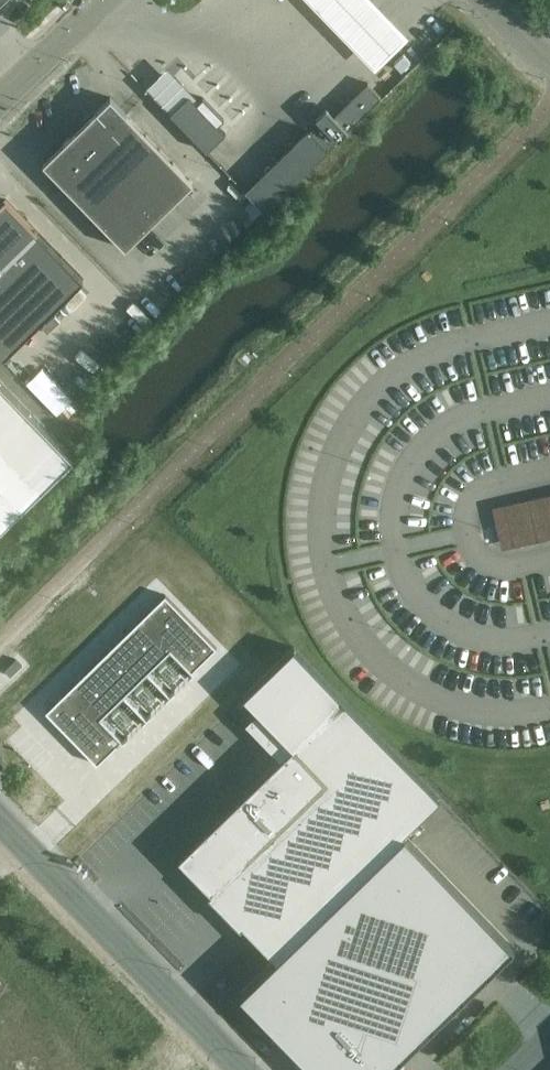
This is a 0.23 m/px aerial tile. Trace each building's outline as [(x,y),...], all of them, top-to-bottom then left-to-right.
[(364,0),(306,0),(375,74),(406,45),(364,0)] [(395,64),(402,71),(412,62),(404,55),(395,64)] [(337,140),(382,97),(368,82),(366,84),(367,84),(334,116),(326,107),(316,117),(337,140)] [(189,94),(170,112),(207,151),(226,132),(189,94)] [(193,182),(124,111),(110,97),(96,111),(42,163),(125,248),(193,182)] [(308,129),(245,190),(265,211),(328,149),(308,129)] [(3,356),(83,278),(6,199),(0,204),(0,353),(3,356)] [(86,444),(0,355),(0,527),(86,444)] [(165,593),(45,710),(97,764),(122,739),(100,717),(170,648),(192,671),(217,647),(165,593)] [(404,833),(440,798),(294,646),(242,696),(292,747),(244,794),(179,858),(211,891),(208,894),(213,899),(216,896),(238,919),(235,922),(240,927),(243,924),(258,940),(276,958),(405,833),(404,833)] [(310,1067),(306,1069),(307,1069),(392,1069),(390,1068),(514,947),(405,833),(276,958),(239,994),(310,1067)]
